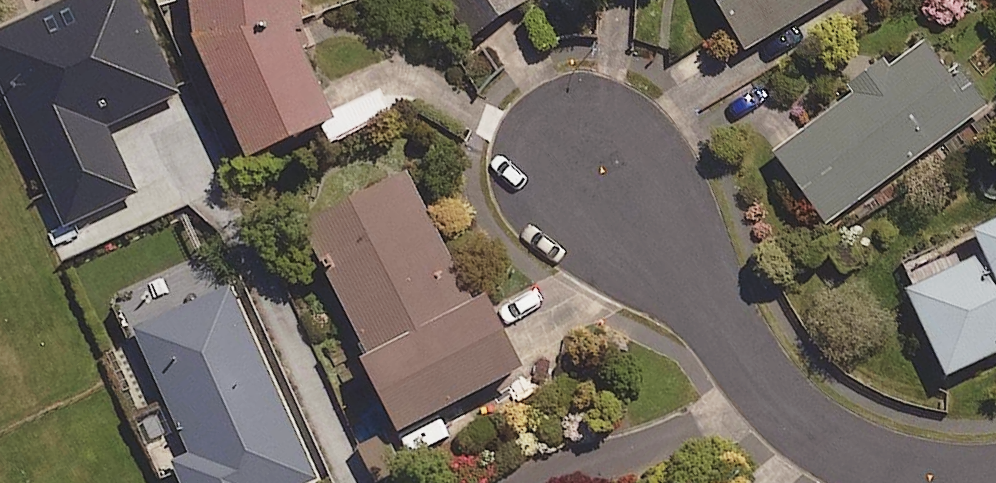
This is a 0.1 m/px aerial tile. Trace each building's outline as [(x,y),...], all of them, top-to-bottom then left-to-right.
[(133,0),(62,0),(0,29),(0,83),(65,225),(135,193),(104,125),(175,93),(133,0)] [(328,115),(294,28),(299,28),(297,0),(185,0),(187,27),(243,150),(328,115)] [(465,35),(516,0),(442,0),(465,35)] [(742,47),(823,0),(715,0),(742,47)] [(846,84),(852,92),(773,150),(825,221),(980,107),(927,36),(888,65),(882,57),(846,84)] [(465,293),(403,169),(302,219),(359,335),(348,340),(393,429),(426,412),(439,439),(478,420),(465,392),(517,366),(477,286),(465,293)] [(970,229),(979,249),(902,286),(943,372),(995,347),(995,217),(970,229)] [(212,253),(116,297),(185,448),(168,456),(180,482),(303,482),(316,477),(212,253)]
